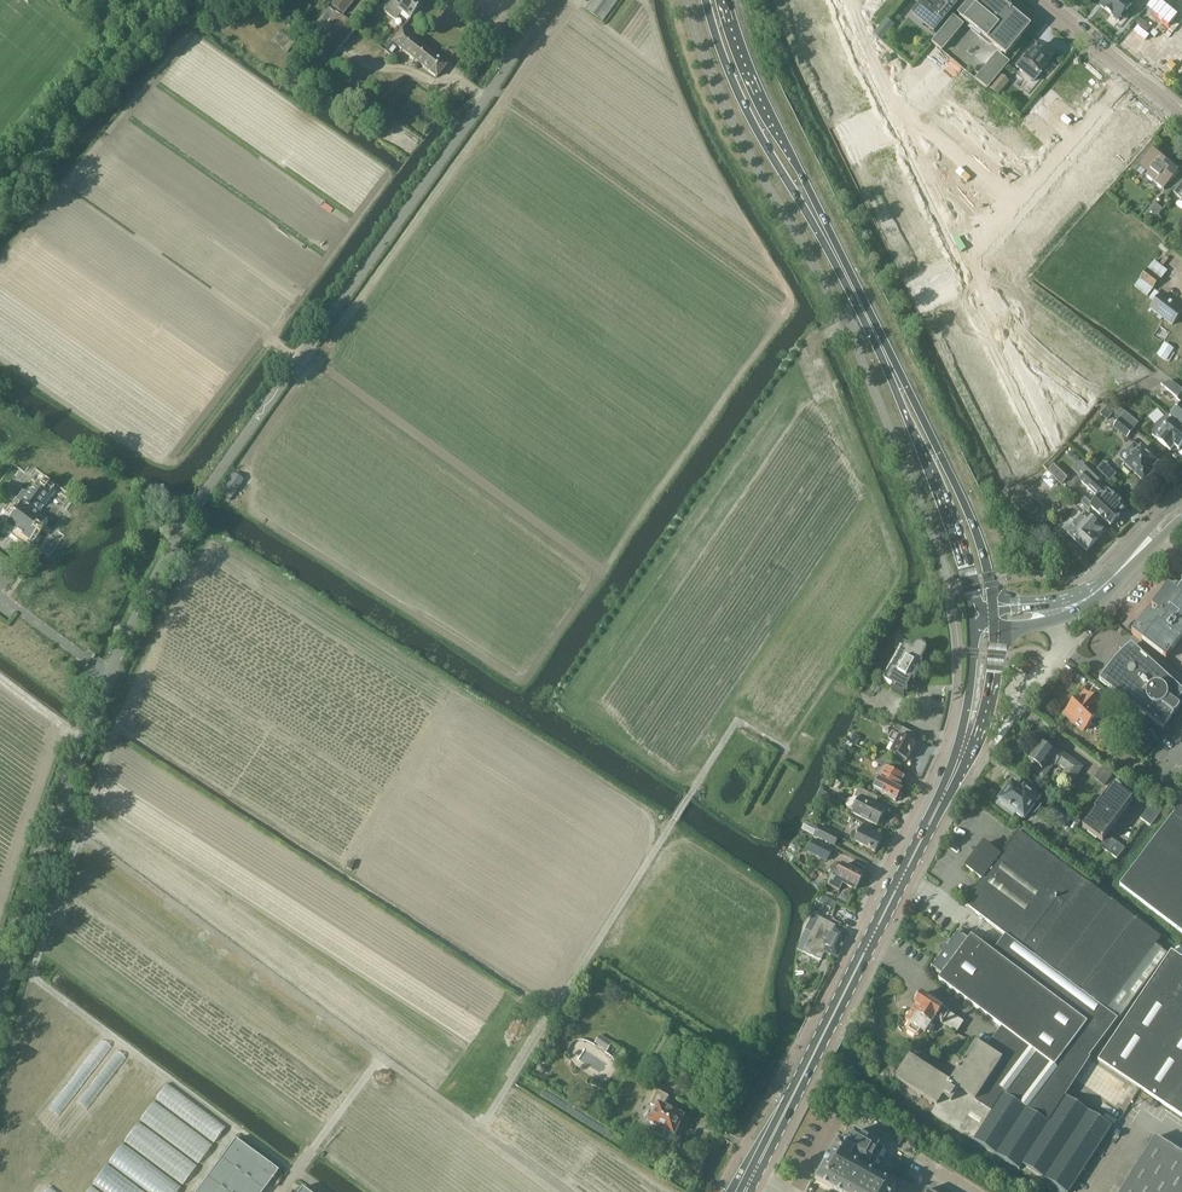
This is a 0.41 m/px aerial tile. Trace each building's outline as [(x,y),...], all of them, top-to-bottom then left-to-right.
[(355,0),(334,0),(330,5),(343,15),(355,0)] [(421,4),(416,0),(387,0),(380,8),(394,20),(400,13),(409,20),(421,4)] [(619,0),(594,0),(586,11),(603,23),(619,0)] [(792,2),(798,0),(802,14),(830,5),(829,0),(791,0),(792,2)] [(856,9),(846,0),(845,0),(834,13),(845,22),(856,9)] [(911,16),(934,35),(962,0),(924,0),(911,16)] [(1029,28),(1017,17),(1012,13),(1013,12),(1000,2),(997,0),(973,0),(968,6),(959,17),(1006,55),(1029,28)] [(1101,5),(1118,20),(1132,3),(1131,1),(1132,0),(1105,0),(1101,5)] [(326,67),(357,29),(341,15),(341,16),(335,11),(334,12),(329,8),(308,34),(314,38),(323,27),(328,31),(310,54),(326,67)] [(873,31),(882,39),(896,25),(888,17),(873,31)] [(962,25),(953,18),(953,17),(932,42),(942,50),(962,25)] [(275,43),(281,48),(293,33),(287,28),(275,43)] [(397,48),(401,51),(435,79),(445,65),(400,29),(389,43),(391,44),(385,51),(390,56),(397,48)] [(1039,73),(1054,56),(1041,45),(1032,56),(1030,55),(1024,61),(1023,60),(1016,68),(1022,73),(1029,65),(1039,73)] [(1011,62),(998,52),(976,79),(988,89),(1011,62)] [(949,78),(957,85),(967,72),(959,66),(949,78)] [(998,96),(1010,81),(1002,74),(990,89),(998,96)] [(1163,189),(1166,187),(1178,172),(1153,150),(1140,165),(1148,172),(1146,175),(1163,189)] [(911,178),(890,188),(897,201),(917,191),(911,178)] [(1173,192),(1181,199),(1181,198),(1181,182),(1173,192)] [(917,191),(897,201),(903,214),(924,204),(917,191)] [(1153,220),(1164,207),(1154,199),(1143,212),(1153,220)] [(936,230),(916,241),(922,254),(943,244),(936,230)] [(1181,243),(1181,236),(1178,233),(1171,242),(1179,247),(1181,243)] [(1161,279),(1167,271),(1155,261),(1134,286),(1148,297),(1162,280),(1161,279)] [(1149,299),(1154,302),(1149,309),(1172,326),(1181,312),(1159,296),(1160,294),(1156,291),(1149,299)] [(1061,349),(1051,356),(1060,368),(1062,365),(1081,352),(1068,334),(1056,342),(1061,349)] [(1175,353),(1173,351),(1175,348),(1166,343),(1158,356),(1169,363),(1175,353)] [(1081,352),(1062,365),(1071,377),(1088,365),(1092,372),(1104,363),(1099,357),(1093,361),(1084,350),(1081,352)] [(1110,361),(1084,381),(1094,394),(1104,387),(1108,394),(1125,381),(1119,373),(1110,361)] [(1170,380),(1161,385),(1176,398),(1181,391),(1181,388),(1171,380),(1170,380)] [(1181,427),(1181,403),(1181,402),(1169,416),(1181,427)] [(1126,412),(1125,414),(1121,419),(1134,430),(1138,425),(1140,423),(1126,412)] [(1169,416),(1166,420),(1163,417),(1154,425),(1152,436),(1169,452),(1174,447),(1178,450),(1181,445),(1181,427),(1169,416)] [(1121,419),(1114,427),(1127,438),(1134,430),(1121,419)] [(1020,448),(1010,453),(1020,475),(1039,466),(1035,459),(1046,454),(1039,439),(1020,448)] [(1122,456),(1123,460),(1128,464),(1124,468),(1132,475),(1133,473),(1144,482),(1152,473),(1151,471),(1158,463),(1148,454),(1150,452),(1144,447),(1141,450),(1136,445),(1129,452),(1126,452),(1122,456)] [(1110,480),(1117,473),(1104,460),(1097,467),(1110,480)] [(1063,481),(1068,477),(1054,464),(1050,468),(1063,481)] [(1079,482),(1099,500),(1092,508),(1111,525),(1120,515),(1119,514),(1124,507),(1106,491),(1106,492),(1098,484),(1103,479),(1087,465),(1080,473),(1084,477),(1079,482)] [(243,481),(232,474),(219,495),(230,502),(243,481)] [(2,529),(17,540),(21,534),(31,541),(32,540),(37,544),(44,535),(39,531),(47,521),(35,512),(52,490),(38,480),(33,488),(28,484),(14,502),(11,500),(3,511),(11,517),(2,529)] [(1013,483),(1007,487),(1009,492),(1016,489),(1013,483)] [(1028,498),(1021,505),(1032,516),(1039,509),(1028,498)] [(1081,502),(1089,509),(1093,505),(1085,498),(1081,502)] [(1097,537),(1103,531),(1085,514),(1067,533),(1087,551),(1098,538),(1097,537)] [(1132,633),(1164,657),(1181,634),(1181,587),(1178,592),(1169,585),(1168,586),(1166,588),(1165,588),(1154,602),(1155,603),(1152,607),(1159,611),(1155,616),(1149,611),(1147,614),(1146,613),(1134,629),(1135,630),(1132,633)] [(906,645),(905,648),(885,687),(892,690),(890,694),(903,701),(909,690),(919,695),(918,685),(913,682),(925,659),(927,654),(928,651),(927,649),(926,647),(924,645),(922,644),(920,643),(917,644),(915,645),(913,647),(913,648),(906,645)] [(1099,681),(1163,730),(1174,716),(1175,715),(1177,714),(1178,712),(1179,711),(1179,709),(1180,708),(1180,707),(1181,705),(1181,687),(1168,676),(1167,678),(1132,645),(1129,647),(1122,653),(1116,659),(1099,681)] [(1102,709),(1085,693),(1065,715),(1083,731),(1096,716),(1101,719),(1106,713),(1102,709)] [(1106,713),(1101,719),(1127,743),(1133,737),(1106,713)] [(898,725),(896,729),(890,740),(897,744),(892,753),(908,762),(916,746),(912,744),(917,735),(898,725)] [(1146,752),(1156,739),(1147,731),(1136,745),(1146,752)] [(1063,755),(1043,741),(1029,760),(1037,765),(1033,770),(1041,777),(1045,776),(1055,763),(1057,764),(1058,763),(1066,769),(1062,775),(1072,782),(1083,767),(1064,753),(1063,755)] [(906,776),(898,772),(900,768),(877,756),(874,761),(885,767),(881,775),(882,775),(875,790),(897,800),(898,798),(900,798),(902,795),(901,793),(902,790),(900,789),(906,776)] [(1102,767),(1094,778),(1104,785),(1112,774),(1102,767)] [(1145,794),(1153,783),(1147,779),(1139,789),(1145,794)] [(1035,815),(1042,807),(1037,803),(1039,800),(1019,785),(1017,788),(1012,784),(997,805),(1012,816),(1015,812),(1024,819),(1030,811),(1035,815)] [(1114,785),(1082,827),(1102,842),(1099,846),(1117,859),(1125,848),(1107,835),(1133,800),(1114,785)] [(878,826),(887,809),(876,804),(879,797),(859,787),(855,796),(859,799),(852,813),(878,826)] [(1066,827),(1073,817),(1053,803),(1047,812),(1066,827)] [(1119,886),(1181,934),(1181,804),(1119,886)] [(1141,817),(1151,824),(1160,813),(1149,805),(1141,817)] [(806,823),(802,830),(825,841),(834,846),(839,837),(820,827),(819,829),(806,823)] [(855,842),(875,852),(882,836),(871,830),(873,827),(865,823),(860,833),(856,831),(854,831),(852,832),(850,836),(851,838),(852,840),(855,842)] [(1159,937),(1046,853),(1017,831),(1000,855),(984,844),(966,867),(982,879),(963,904),(993,926),(1006,936),(993,953),(971,937),(968,941),(958,933),(931,969),(942,977),(939,981),(996,1023),(1001,1027),(1075,1082),(1093,1058),(1090,1056),(1118,1019),(1168,954),(1155,944),(1159,937)] [(825,841),(821,849),(830,854),(834,846),(825,841)] [(814,869),(831,878),(828,885),(840,891),(843,884),(856,890),(864,874),(843,863),(836,877),(833,872),(839,861),(822,852),(814,869)] [(826,905),(835,910),(838,903),(825,895),(821,902),(826,905)] [(826,905),(821,902),(817,909),(823,912),(826,905)] [(824,951),(837,957),(848,933),(835,927),(836,924),(813,914),(806,928),(797,949),(821,959),(824,951)] [(989,938),(985,944),(994,949),(998,943),(989,938)] [(1172,951),(1098,1061),(1181,1114),(1181,958),(1172,951)] [(964,1022),(923,994),(922,996),(918,995),(915,1000),(915,1002),(917,1003),(915,1005),(916,1006),(913,1011),(912,1010),(905,1020),(909,1023),(907,1027),(907,1031),(915,1036),(918,1035),(921,1030),(925,1033),(934,1019),(956,1033),(964,1022)] [(1062,1072),(1001,1027),(985,1049),(977,1044),(964,1064),(954,1058),(946,1069),(917,1050),(897,1080),(936,1105),(932,1111),(948,1121),(948,1122),(1005,1160),(1019,1169),(1022,1164),(1065,1191),(1069,1191),(1112,1126),(1066,1096),(1075,1082),(1062,1072)] [(608,1051),(613,1043),(600,1035),(595,1043),(608,1051)] [(652,1057),(661,1061),(673,1039),(664,1035),(652,1057)] [(166,1082),(155,1099),(215,1140),(226,1124),(166,1082)] [(674,1134),(683,1116),(663,1107),(667,1097),(656,1092),(650,1106),(657,1109),(651,1122),(660,1126),(656,1133),(665,1137),(668,1131),(674,1134)] [(138,1119),(124,1141),(185,1182),(213,1141),(153,1100),(139,1120),(138,1119)] [(885,1181),(849,1161),(853,1154),(875,1166),(885,1148),(855,1131),(847,1146),(839,1142),(817,1181),(836,1191),(894,1191),(896,1187),(885,1181)] [(890,1142),(898,1146),(902,1139),(894,1135),(890,1142)] [(1156,1137),(1121,1191),(1181,1191),(1181,1154),(1156,1137)] [(278,1171),(235,1139),(196,1191),(263,1191),(278,1171)] [(108,1161),(152,1191),(176,1191),(182,1184),(122,1142),(108,1161)] [(92,1184),(105,1191),(147,1191),(106,1164),(92,1184)]
